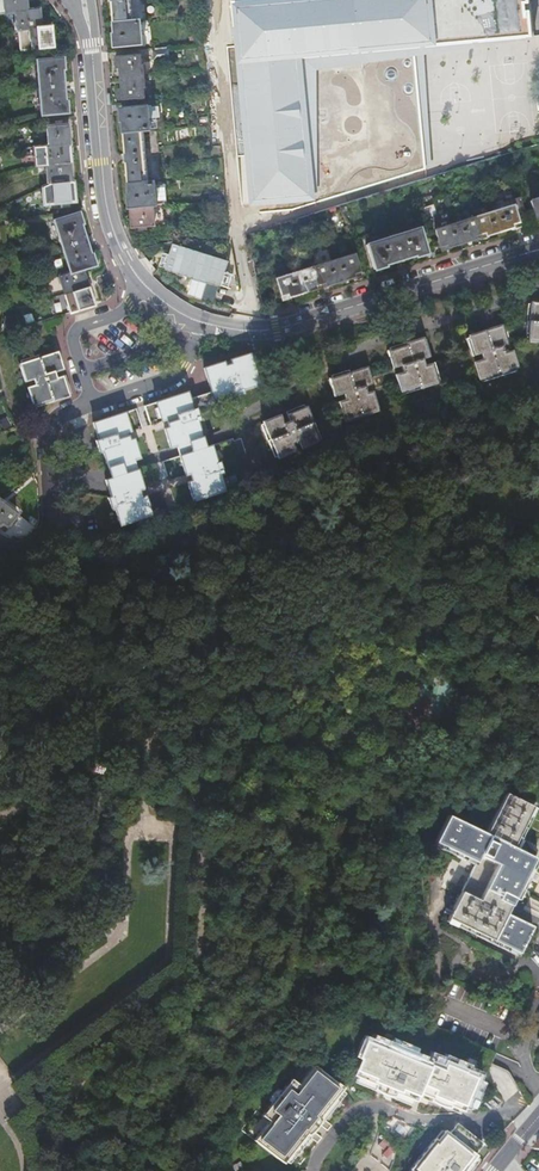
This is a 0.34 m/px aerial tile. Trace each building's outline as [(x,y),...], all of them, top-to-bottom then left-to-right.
[(15,13),(27,12),(26,0),(4,0),(5,14),(15,13)] [(112,16),(114,16),(116,34),(114,34),(115,47),(142,44),(140,21),(133,22),(131,0),(111,0),(112,16)] [(233,0),(237,46),(227,47),(237,156),(247,155),(251,203),(315,197),(303,59),(537,39),(534,0),(237,0),(233,0)] [(15,13),(17,32),(28,30),(41,28),(38,10),(37,11),(27,12),(15,13)] [(41,28),(28,30),(29,41),(31,41),(32,50),(56,47),(56,39),(51,40),(49,27),(41,28)] [(167,50),(153,51),(154,59),(168,58),(167,50)] [(121,67),(122,79),(144,77),(143,66),(141,66),(140,56),(116,59),(117,67),(121,67)] [(35,63),(38,89),(63,87),(61,71),(63,71),(62,60),(35,63)] [(144,77),(122,79),(123,90),(119,90),(120,99),(144,97),(143,87),(145,87),(144,77)] [(519,89),(518,77),(490,80),(492,91),(519,89)] [(63,87),(38,89),(41,116),(67,115),(66,104),(64,104),(63,87)] [(503,112),(518,113),(519,96),(504,95),(503,112)] [(130,206),(157,204),(155,183),(148,183),(143,130),(151,130),(148,108),(121,110),(122,121),(124,121),(126,140),(124,140),(127,177),(129,177),(131,196),(129,196),(130,206)] [(49,147),(70,146),(68,127),(48,128),(49,147)] [(36,168),(41,167),(46,166),(70,164),(68,147),(70,147),(70,146),(49,147),(45,148),(34,149),(36,168)] [(46,166),(41,167),(46,167),(48,186),(53,186),(54,205),(74,203),(73,183),(71,182),(70,164),(46,166)] [(493,212),(498,231),(518,225),(516,219),(525,217),(520,200),(519,198),(503,203),(502,200),(489,203),(492,212),(493,212)] [(530,202),(536,220),(538,219),(538,199),(530,202)] [(157,206),(157,204),(130,206),(130,207),(132,207),(133,226),(139,226),(140,231),(147,230),(147,225),(155,224),(153,206),(157,206)] [(492,212),(491,212),(474,218),(480,237),(498,231),(493,212),(492,212)] [(53,221),(61,247),(85,240),(80,226),(82,225),(78,214),(53,221)] [(453,225),(459,244),(480,237),(474,218),(453,225)] [(459,244),(453,225),(434,231),(440,250),(459,244)] [(418,229),(366,245),(374,270),(384,266),(384,265),(415,255),(415,257),(426,254),(418,229)] [(69,273),(82,269),(94,265),(91,255),(89,255),(85,240),(61,247),(69,273)] [(333,262),(339,280),(358,274),(353,256),(333,262)] [(339,280),(333,262),(313,268),(319,286),(339,280)] [(319,286),(313,268),(294,274),(300,292),(319,286)] [(59,276),(64,293),(87,287),(82,269),(69,273),(59,276)] [(294,274),(293,275),(276,280),(282,298),(300,292),(294,274)] [(64,293),(69,312),(93,304),(87,287),(64,293)] [(481,380),(514,370),(508,350),(503,352),(502,347),(525,339),(538,340),(538,304),(528,304),(525,322),(505,329),(504,326),(486,332),(466,338),(472,356),(480,353),(482,359),(475,361),(481,380)] [(371,374),(368,366),(329,378),(336,395),(343,393),(345,395),(346,399),(338,402),(345,421),(379,410),(372,391),(399,383),(402,394),(437,383),(431,364),(425,367),(424,364),(423,360),(432,357),(426,339),(388,351),(394,368),(371,374)] [(36,406),(54,401),(69,397),(63,377),(56,379),(54,373),(60,370),(54,350),(22,361),(28,381),(35,378),(37,384),(30,387),(36,406)] [(260,385),(250,354),(240,357),(231,360),(232,364),(225,366),(224,362),(204,368),(214,399),(232,394),(232,397),(244,393),(243,390),(260,385)] [(187,392),(156,402),(162,421),(166,420),(169,427),(164,428),(168,438),(199,429),(197,420),(199,419),(196,408),(193,409),(187,392)] [(281,416),(261,424),(274,457),(294,449),(292,443),(298,441),(300,446),(320,439),(306,406),(288,414),(290,420),(287,421),(284,422),(281,416)] [(103,451),(105,458),(137,448),(134,439),(129,440),(127,433),(131,431),(125,412),(103,420),(94,423),(99,440),(96,441),(98,446),(100,452),(103,451)] [(528,425),(521,433),(532,438),(538,431),(538,430),(528,425)] [(199,429),(168,438),(171,448),(177,446),(178,451),(180,456),(186,475),(191,473),(193,480),(189,482),(195,501),(226,491),(221,474),(223,473),(220,461),(217,462),(211,445),(206,447),(204,443),(199,429)] [(137,448),(105,458),(108,468),(110,473),(112,478),(106,480),(108,485),(112,497),(109,498),(113,509),(115,508),(121,525),(152,515),(146,496),(142,497),(139,490),(143,489),(137,470),(136,465),(134,460),(140,458),(137,448)] [(1,501),(0,502),(0,527),(4,530),(18,514),(1,501)] [(507,914),(514,899),(534,858),(516,849),(513,847),(533,807),(506,793),(485,834),(449,815),(436,841),(477,862),(475,865),(448,918),(518,954),(533,927),(507,914)] [(537,809),(533,807),(513,847),(516,849),(537,809)] [(435,845),(475,865),(477,862),(436,841),(435,845)] [(534,858),(514,899),(517,901),(538,860),(534,858)] [(517,957),(518,954),(448,918),(447,922),(517,957)] [(373,1038),(372,1042),(386,1049),(388,1044),(373,1038)] [(419,1093),(430,1097),(432,1098),(431,1100),(436,1104),(441,1106),(447,1108),(449,1108),(450,1106),(451,1106),(461,1110),(463,1111),(467,1102),(475,1083),(478,1075),(465,1070),(466,1067),(447,1059),(446,1062),(433,1057),(431,1063),(429,1067),(415,1061),(417,1057),(412,1055),(393,1046),(388,1044),(386,1049),(372,1042),(364,1039),(356,1057),(361,1059),(354,1076),(358,1077),(374,1084),(376,1085),(374,1088),(379,1092),(385,1095),(390,1096),(394,1097),(395,1093),(397,1093),(413,1100),(415,1101),(417,1096),(419,1093)] [(393,1046),(412,1055),(413,1051),(408,1047),(402,1045),(396,1043),(394,1043),(393,1046)] [(429,1067),(431,1063),(417,1057),(415,1061),(429,1067)] [(322,1114),(341,1090),(343,1088),(314,1065),(299,1084),(292,1079),(282,1091),(273,1103),(263,1116),(270,1121),(255,1141),(283,1163),(285,1161),(304,1138),(306,1134),(308,1135),(313,1131),(317,1126),(320,1120),(321,1118),(320,1117),(322,1114)] [(372,1090),(374,1084),(358,1077),(356,1083),(372,1090)] [(475,1083),(467,1102),(470,1103),(473,1098),(476,1092),(478,1087),(478,1084),(475,1083)] [(273,1103),(282,1091),(279,1089),(276,1091),(273,1093),(272,1096),(270,1099),(269,1101),(273,1103)] [(345,1093),(341,1090),(322,1114),(326,1117),(345,1093)] [(413,1100),(397,1093),(394,1099),(411,1106),(413,1100)] [(429,1101),(430,1097),(419,1093),(417,1096),(429,1101)] [(475,1158),(477,1156),(475,1154),(483,1144),(457,1124),(449,1134),(445,1131),(444,1133),(438,1141),(435,1139),(411,1170),(412,1170),(465,1170),(475,1158)] [(304,1138),(285,1161),(289,1164),(307,1141),(304,1138)] [(475,1158),(465,1170),(471,1170),(478,1161),(475,1158)]
